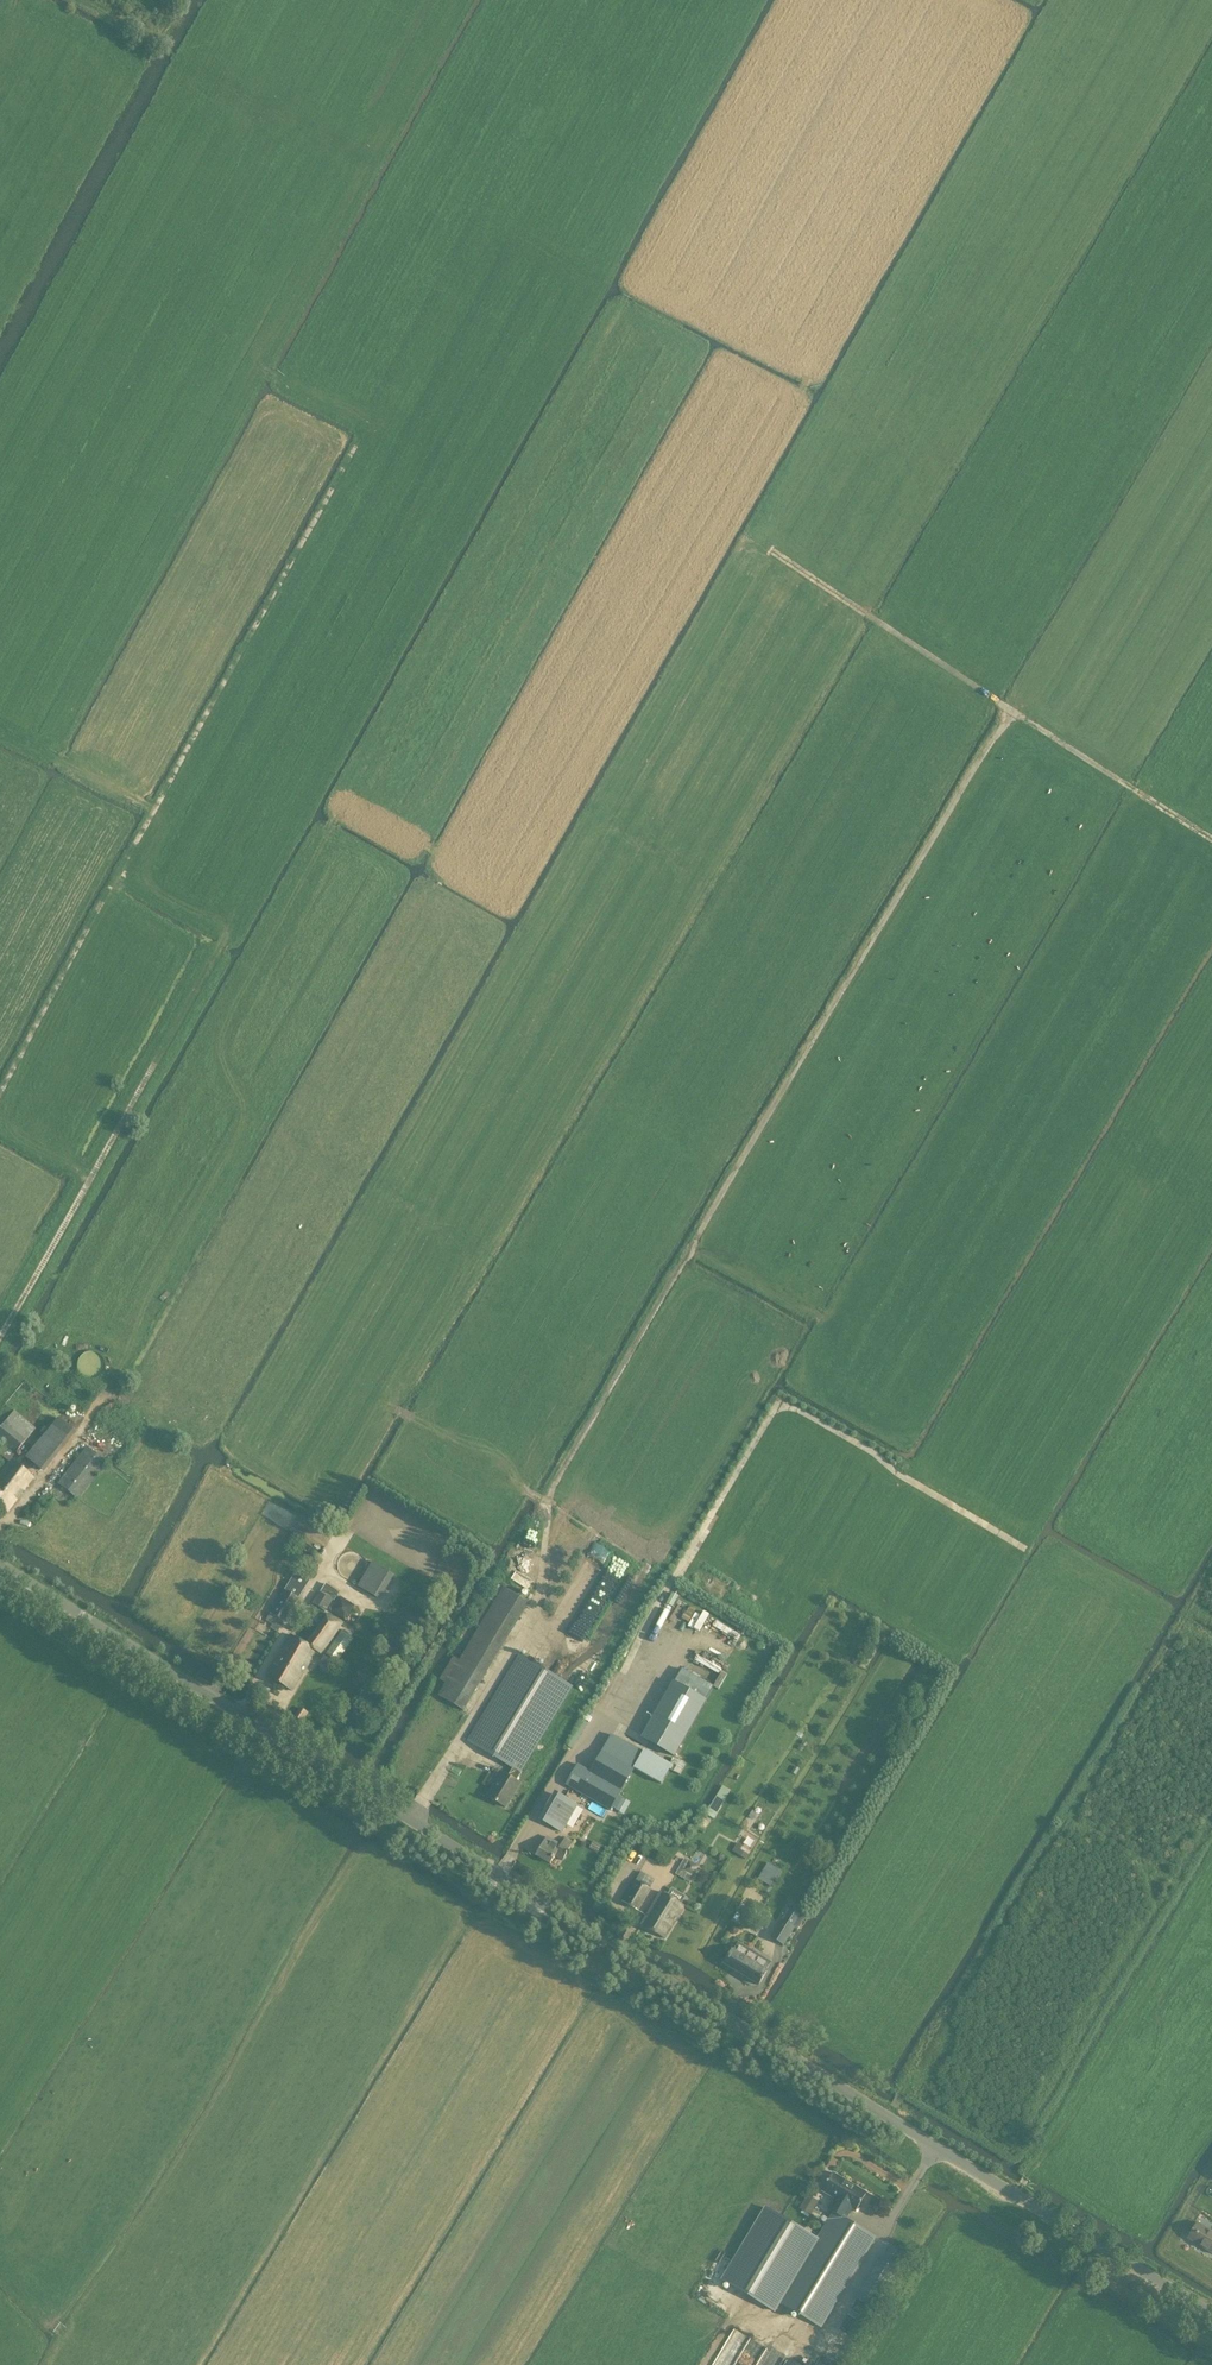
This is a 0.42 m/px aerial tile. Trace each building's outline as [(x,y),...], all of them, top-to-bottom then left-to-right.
[(85,1353),(84,1354),(82,1355),(81,1357),(79,1359),(79,1360),(78,1362),(78,1364),(78,1367),(78,1369),(79,1372),(80,1374),(82,1377),(83,1378),(86,1379),(88,1380),(91,1380),(96,1380),(98,1379),(101,1377),(103,1375),(105,1371),(106,1369),(106,1367),(106,1364),(105,1360),(103,1358),(101,1355),(99,1354),(96,1353),(94,1352),(91,1352),(88,1352),(85,1353)] [(14,1453),(34,1428),(14,1411),(0,1428),(0,1442),(14,1453)] [(58,1420),(25,1459),(40,1472),(73,1432),(58,1420)] [(14,1453),(4,1445),(0,1450),(0,1456),(9,1461),(11,1458),(14,1453)] [(77,1499),(104,1466),(85,1451),(58,1484),(77,1499)] [(32,1477),(11,1458),(0,1474),(0,1508),(6,1512),(32,1477)] [(352,1534),(366,1534),(366,1512),(352,1512),(352,1534)] [(373,1562),(359,1586),(376,1596),(390,1572),(373,1562)] [(278,1633),(309,1581),(295,1572),(266,1622),(273,1626),(271,1628),(278,1633)] [(446,1684),(439,1696),(464,1711),(529,1602),(504,1588),(498,1585),(477,1620),(483,1623),(460,1661),(454,1657),(440,1680),(446,1684)] [(320,1592),(313,1604),(326,1613),(334,1601),(335,1602),(340,1593),(334,1589),(329,1598),(320,1592)] [(341,1596),(334,1612),(348,1619),(356,1603),(341,1596)] [(321,1654),(343,1623),(330,1613),(307,1644),(291,1635),(267,1676),(293,1691),(316,1651),(321,1654)] [(716,1622),(714,1628),(739,1638),(741,1633),(716,1622)] [(245,1643),(259,1647),(264,1631),(250,1627),(245,1643)] [(342,1629),(326,1653),(338,1661),(354,1637),(342,1629)] [(516,1781),(522,1773),(523,1773),(574,1687),(522,1657),(468,1742),(513,1768),(508,1777),(502,1773),(488,1797),(506,1808),(520,1784),(516,1781)] [(675,1755),(713,1686),(682,1668),(643,1738),(675,1755)] [(723,1672),(714,1687),(719,1690),(727,1675),(723,1672)] [(302,1720),(307,1712),(300,1708),(295,1717),(302,1720)] [(644,1752),(613,1734),(589,1777),(576,1770),(567,1785),(611,1810),(644,1752)] [(683,1770),(685,1765),(673,1758),(670,1763),(683,1770)] [(680,1775),(683,1770),(670,1763),(669,1765),(671,1766),(669,1769),(680,1775)] [(723,1785),(707,1814),(715,1818),(731,1789),(723,1785)] [(565,1797),(550,1824),(563,1832),(579,1805),(565,1797)] [(624,1815),(631,1802),(622,1798),(616,1810),(624,1815)] [(563,1861),(573,1843),(566,1839),(562,1845),(548,1837),(537,1856),(551,1864),(555,1856),(563,1861)] [(590,1848),(597,1853),(601,1846),(594,1841),(590,1848)] [(744,1844),(742,1850),(751,1852),(752,1846),(744,1844)] [(738,1854),(746,1859),(749,1855),(740,1850),(738,1854)] [(678,1875),(691,1883),(695,1876),(696,1877),(701,1867),(692,1862),(691,1863),(686,1860),(678,1875)] [(770,1866),(762,1880),(770,1884),(778,1870),(770,1866)] [(638,1910),(650,1888),(635,1879),(622,1901),(638,1910)] [(665,1939),(685,1906),(661,1892),(641,1925),(665,1939)] [(794,1928),(793,1927),(800,1915),(790,1909),(783,1921),(781,1920),(771,1937),(784,1945),(794,1928)] [(546,1925),(549,1919),(545,1917),(541,1923),(546,1925)] [(724,1964),(741,1974),(758,1984),(766,1971),(765,1970),(770,1962),(739,1943),(733,1951),(732,1950),(724,1964)] [(775,2311),(780,2303),(822,2328),(876,2237),(846,2219),(852,2209),(856,2211),(862,2201),(867,2193),(833,2173),(828,2181),(822,2191),(835,2199),(830,2207),(840,2213),(838,2215),(834,2212),(817,2240),(766,2209),(724,2281),(775,2311)] [(808,2196),(800,2209),(810,2215),(818,2202),(808,2196)] [(1198,2223),(1193,2231),(1197,2233),(1196,2234),(1197,2234),(1193,2241),(1211,2253),(1211,2231),(1198,2223)] [(878,2312),(911,2258),(890,2246),(857,2300),(878,2312)]
